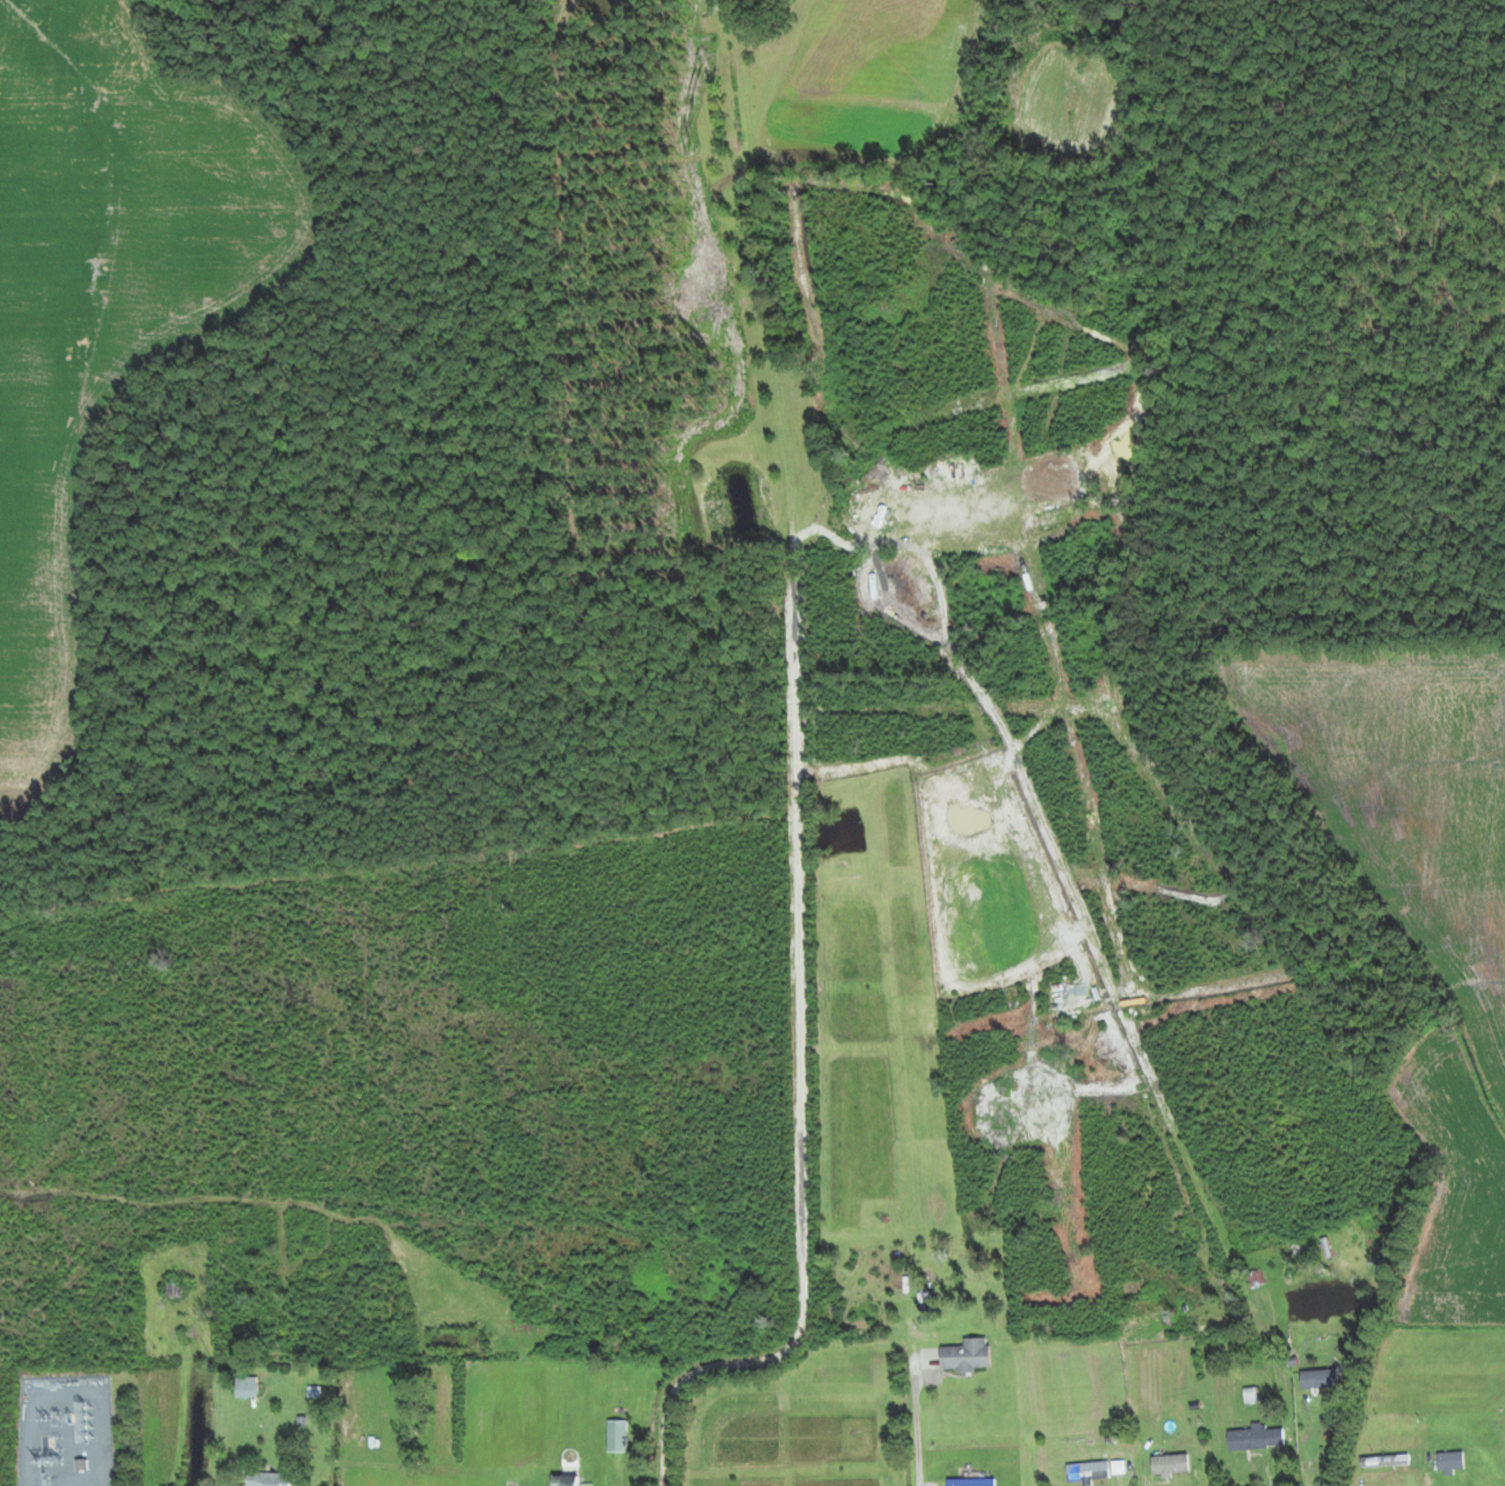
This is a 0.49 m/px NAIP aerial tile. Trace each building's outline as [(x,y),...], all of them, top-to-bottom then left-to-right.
[(184,1282),(168,1282),(168,1295),(184,1295),(184,1282)] [(967,1345),(944,1346),(945,1370),(994,1368),(993,1337),(967,1338),(967,1345)] [(259,1397),(259,1376),(237,1376),(237,1397),(259,1397)] [(1228,1429),(1229,1449),(1285,1446),(1284,1425),(1252,1426),(1252,1428),(1228,1429)] [(1464,1451),(1437,1451),(1438,1472),(1454,1472),(1454,1469),(1464,1469),(1464,1451)] [(75,1459),(76,1468),(88,1467),(87,1458),(75,1459)] [(1068,1461),(1068,1480),(1091,1480),(1091,1478),(1109,1478),(1109,1461),(1068,1461)] [(250,1472),(250,1485),(294,1485),(294,1473),(250,1472)] [(594,1482),(585,1482),(585,1475),(559,1475),(559,1485),(594,1485),(594,1482)]
